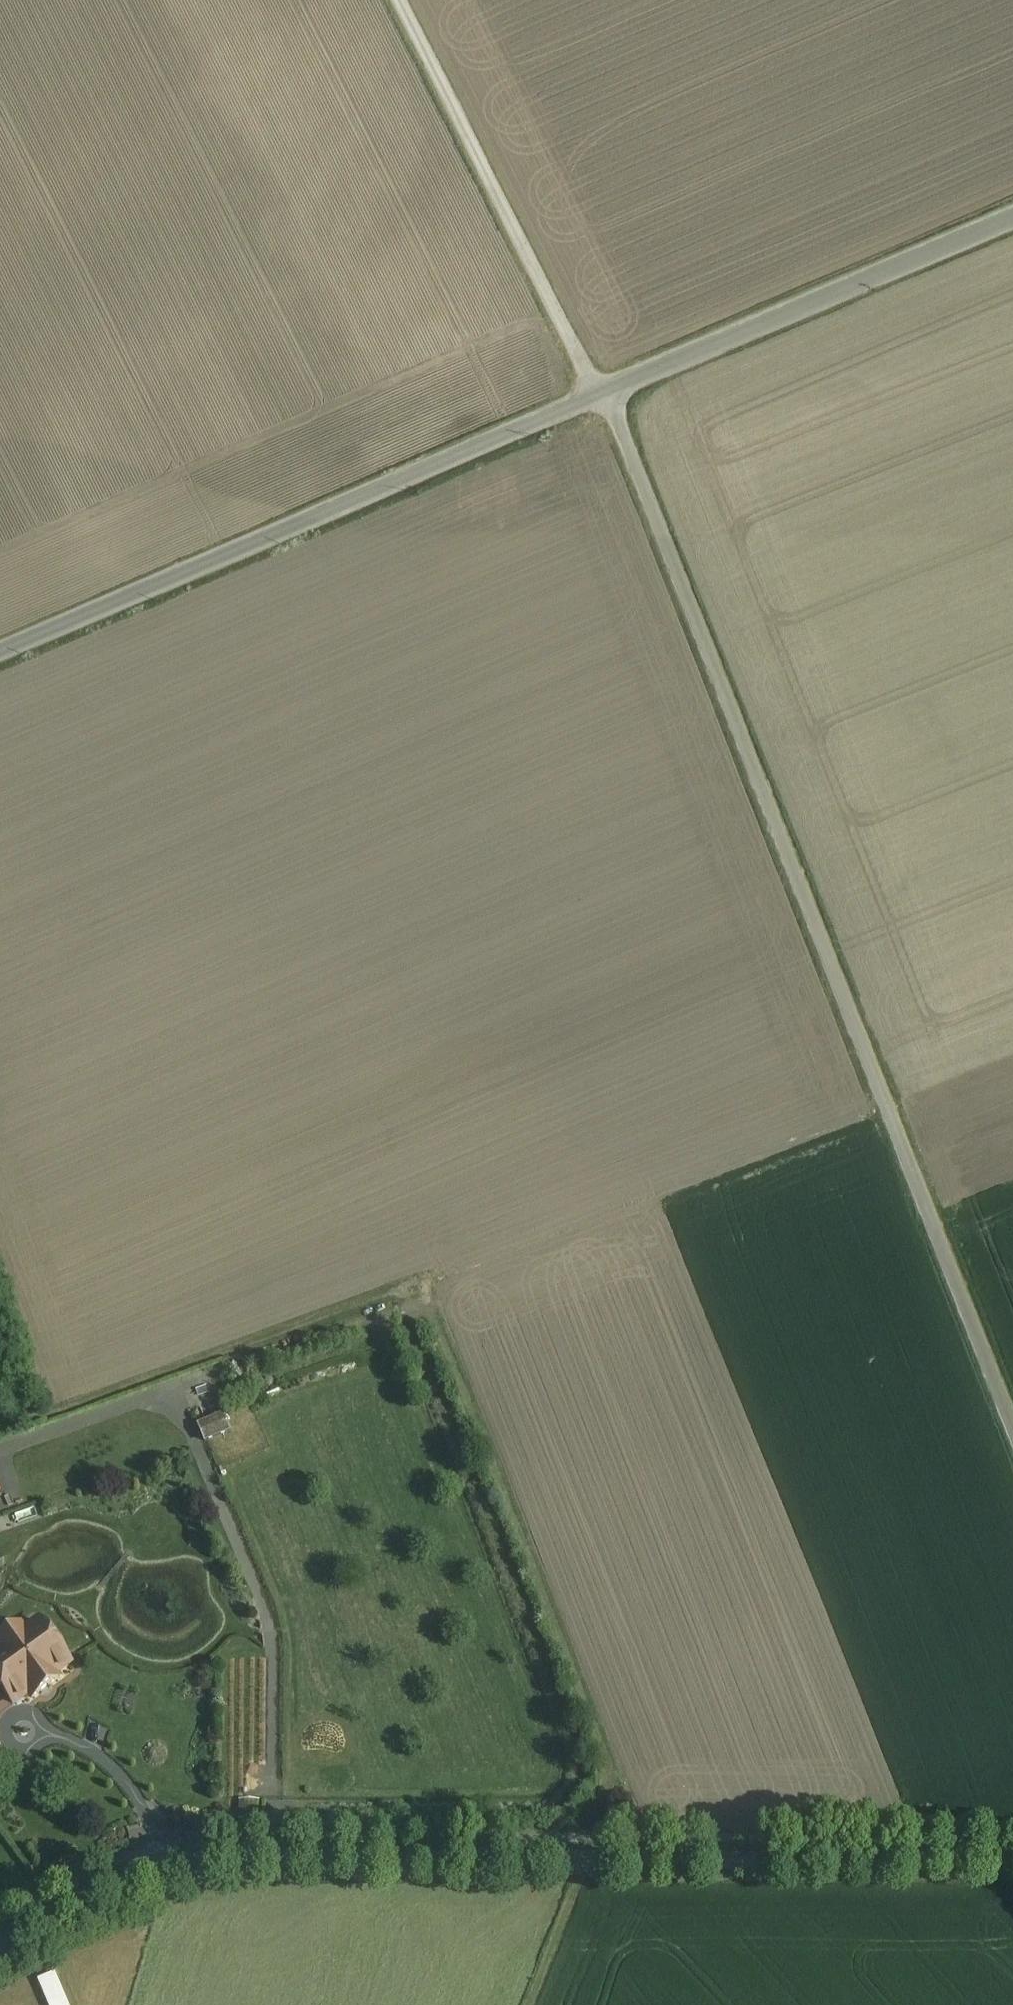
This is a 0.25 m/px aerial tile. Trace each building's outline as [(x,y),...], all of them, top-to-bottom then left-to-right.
[(207,1420),(213,1439),(239,1431),(233,1412),(207,1420)] [(29,1695),(33,1700),(60,1680),(56,1675),(70,1666),(38,1622),(23,1633),(19,1628),(0,1642),(0,1685),(15,1705),(29,1695)]
